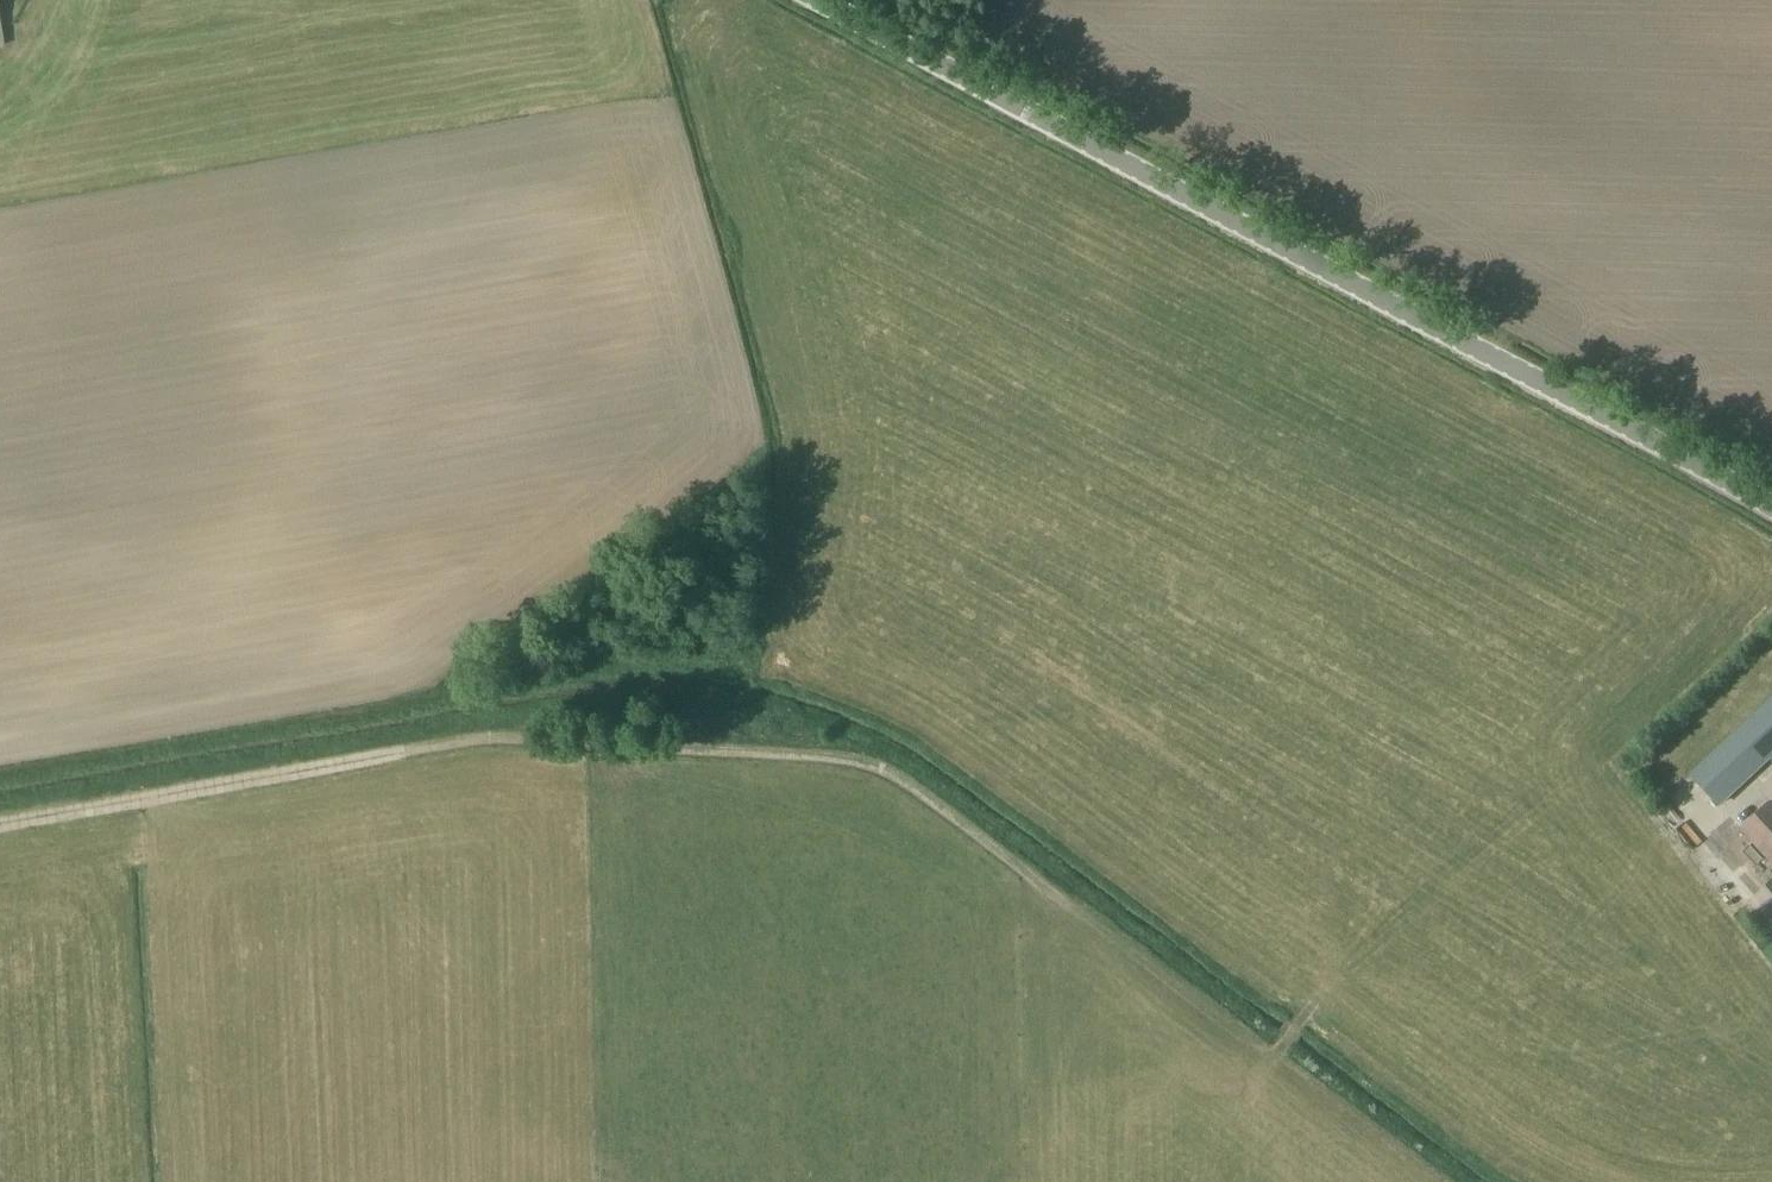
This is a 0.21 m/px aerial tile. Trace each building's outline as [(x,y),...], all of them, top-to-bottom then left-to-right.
[(1689,775),(1718,807),(1769,760),(1771,763),(1771,697),(1689,775)] [(1739,829),(1771,865),(1771,802),(1770,800),(1739,829)]
